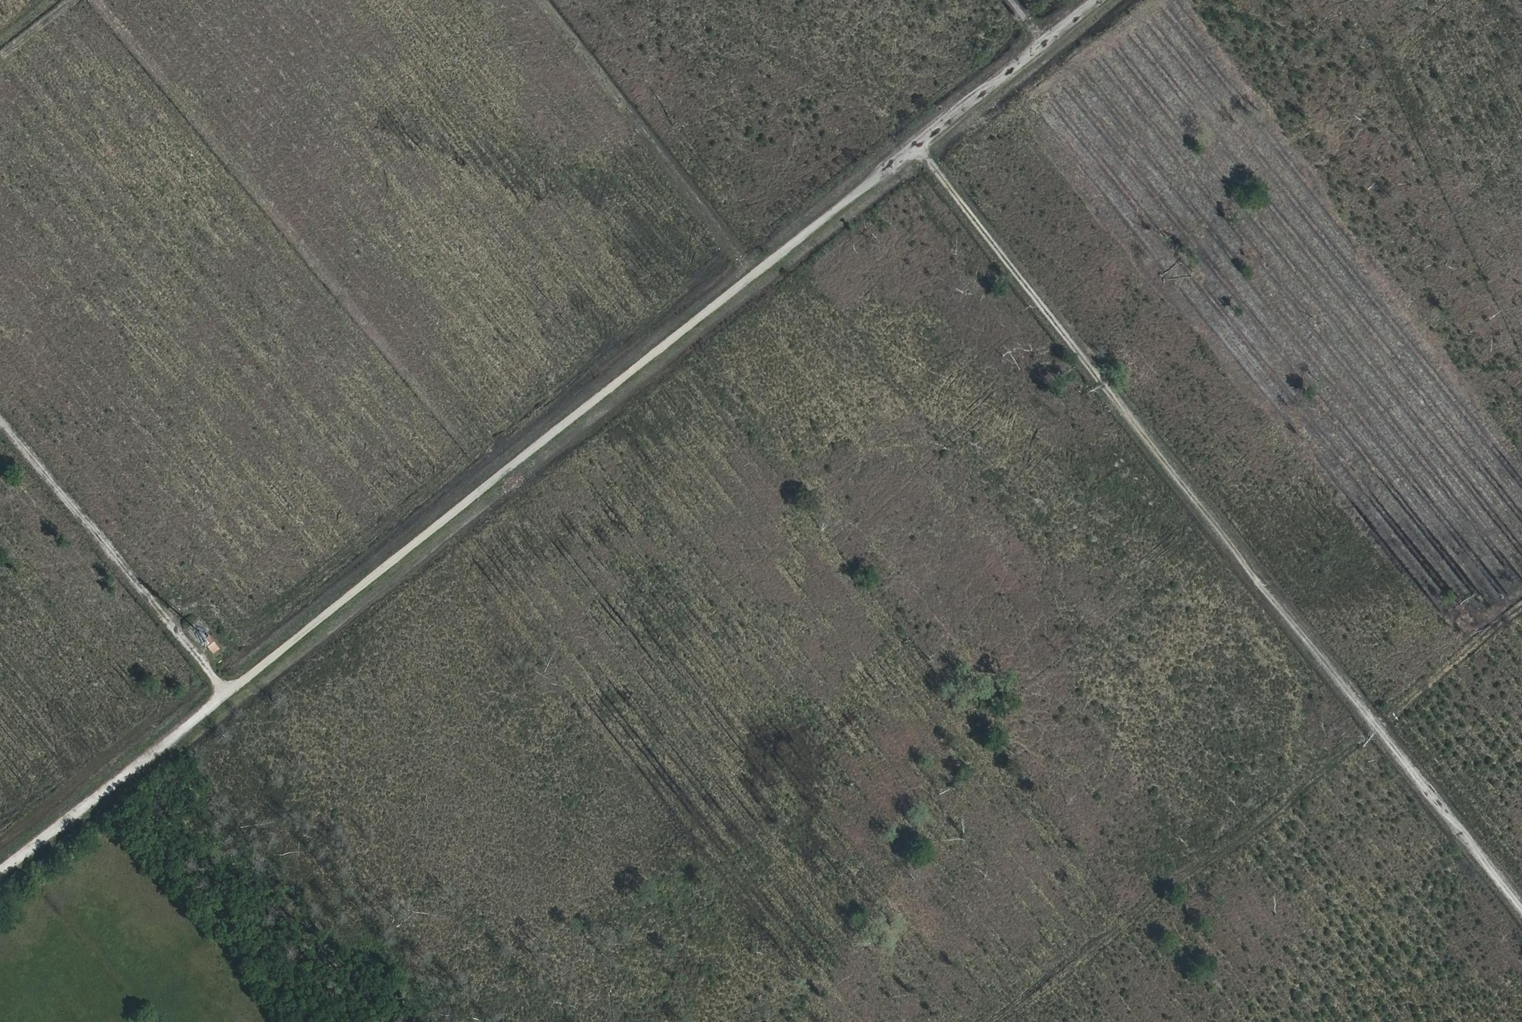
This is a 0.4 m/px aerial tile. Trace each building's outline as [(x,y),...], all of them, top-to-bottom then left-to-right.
[(203,639),(213,653),(221,647),(211,633),(203,639)]
